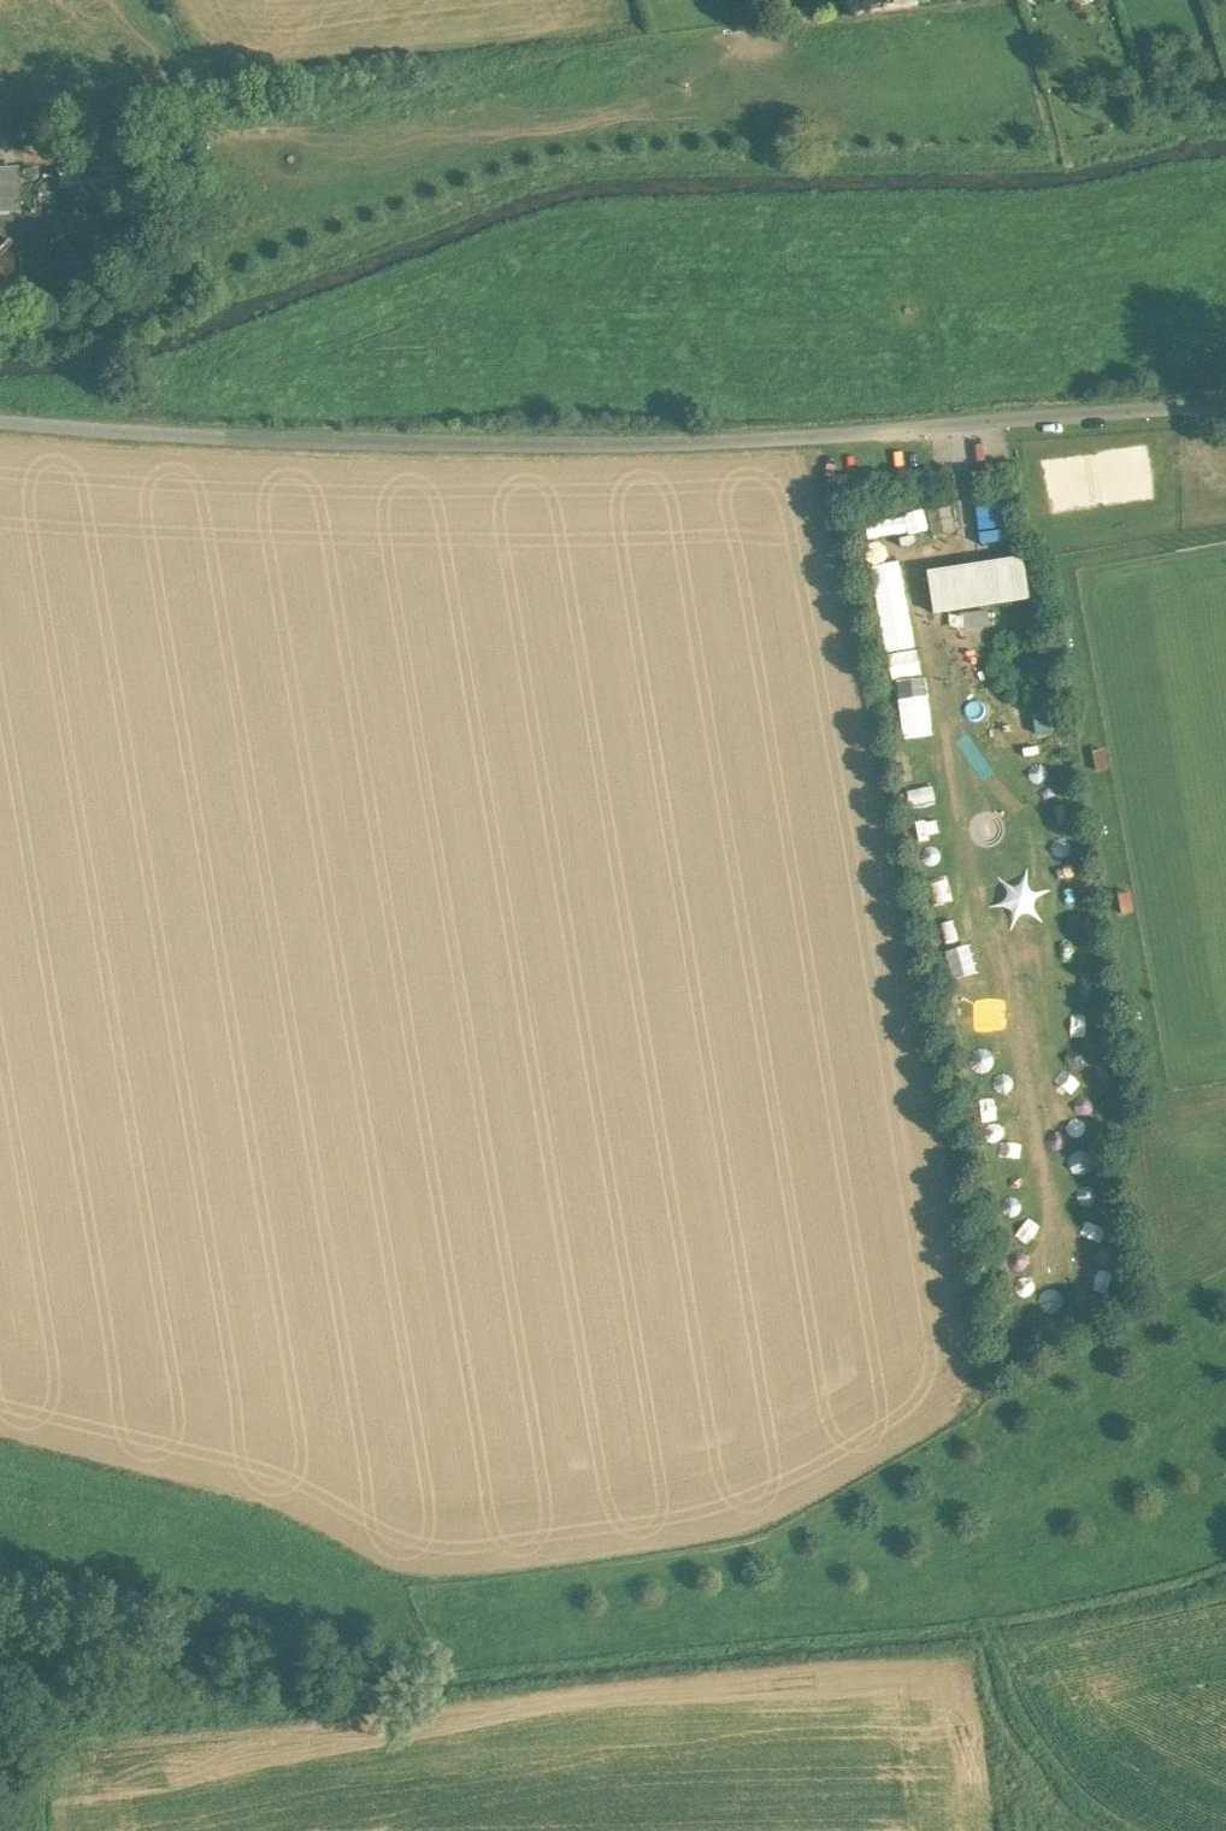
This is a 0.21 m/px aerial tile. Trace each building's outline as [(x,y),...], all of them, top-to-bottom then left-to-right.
[(0,170),(0,210),(18,209),(16,169),(0,170)] [(1021,558),(928,573),(934,613),(1027,598),(1021,558)]
